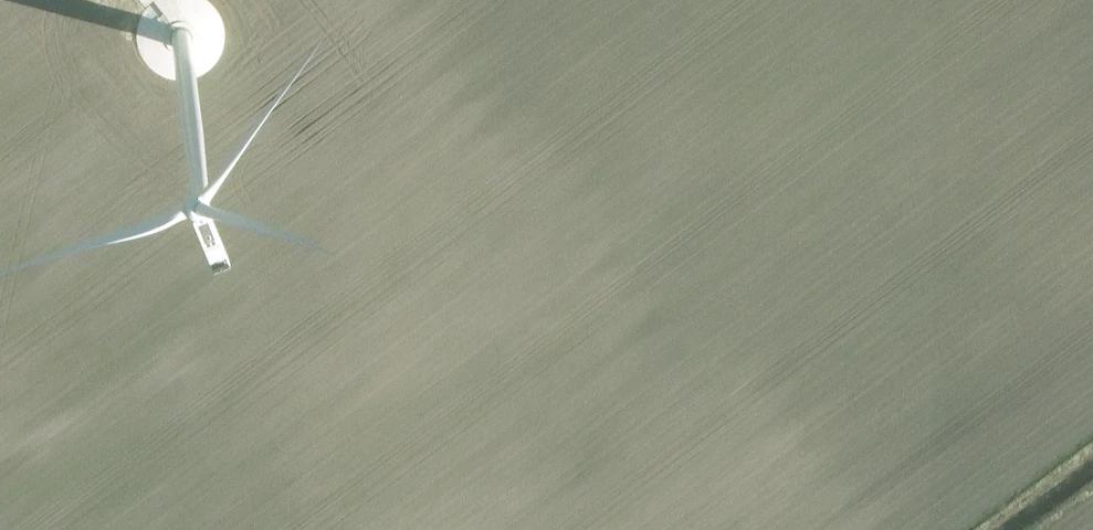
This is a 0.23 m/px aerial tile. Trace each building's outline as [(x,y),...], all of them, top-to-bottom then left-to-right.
[(191,40),(192,39),(192,38),(192,36),(192,35),(192,34),(191,33),(191,32),(191,31),(190,30),(189,29),(188,28),(187,27),(186,27),(185,26),(183,26),(182,26),(181,26),(180,26),(178,26),(177,27),(176,27),(175,28),(174,29),(173,30),(172,32),(171,33),(171,34),(171,36),(171,37),(171,38),(171,39),(172,40),(172,42),(173,43),(174,44),(175,45),(176,46),(177,46),(178,46),(179,47),(181,47),(182,47),(183,47),(185,46),(186,46),(188,45),(189,44),(190,43),(190,42),(191,41),(191,40)]
